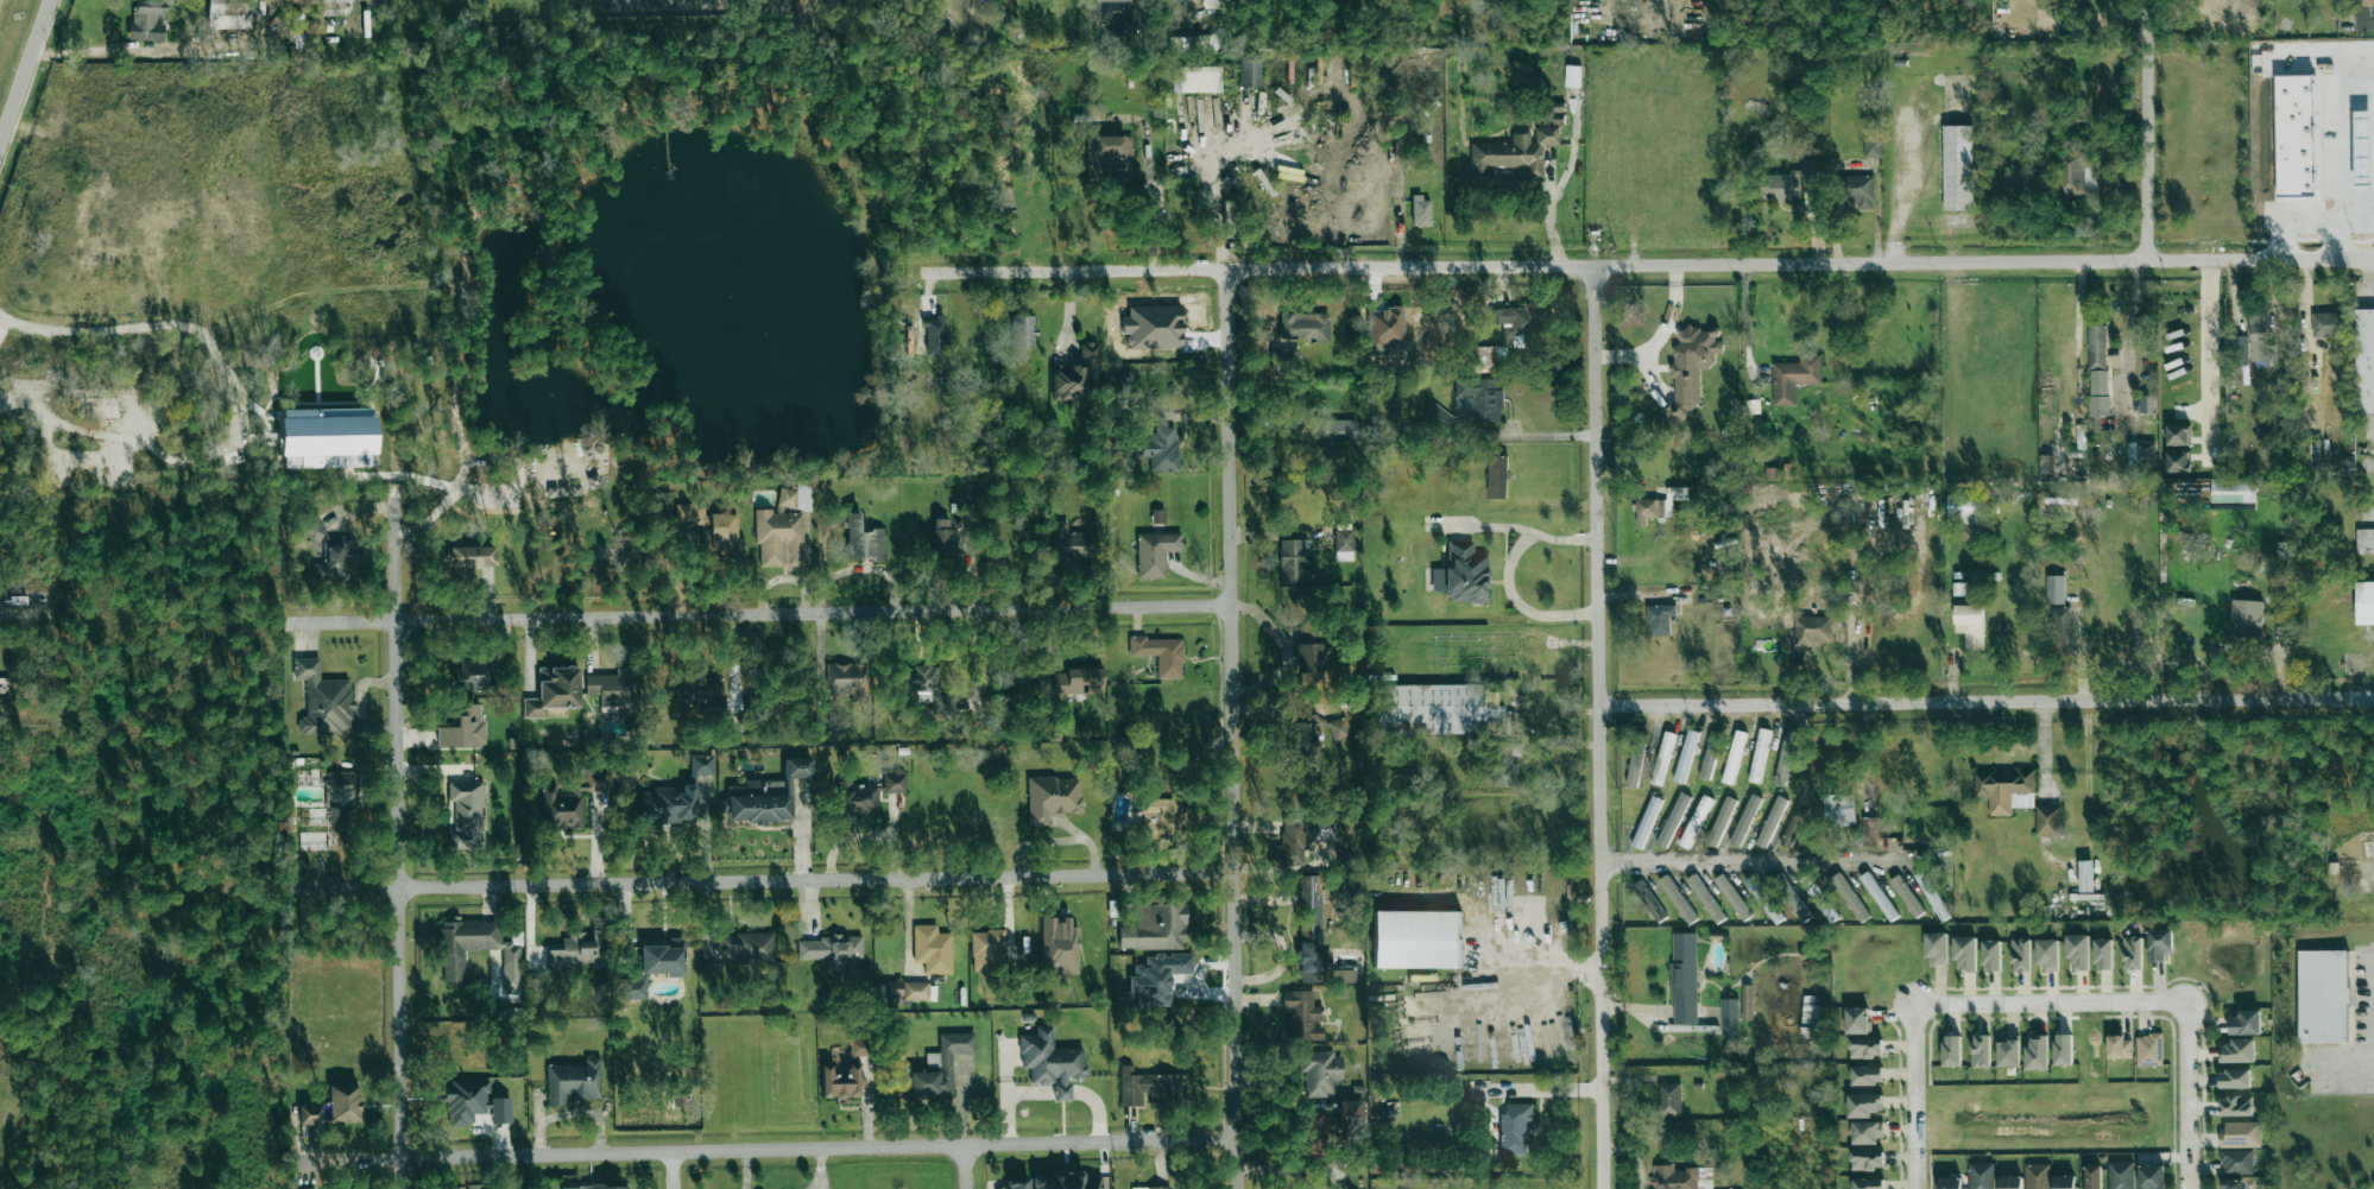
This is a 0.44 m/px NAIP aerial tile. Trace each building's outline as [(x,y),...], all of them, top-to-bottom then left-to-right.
[(131,40),(164,40),(164,24),(156,24),(156,13),(165,13),(165,0),(132,0),(131,40)] [(208,29),(250,27),(249,0),(208,0),(208,29)] [(317,15),(345,14),(343,1),(353,1),(353,0),(317,0),(317,15)] [(1086,20),(1118,20),(1118,31),(1129,31),(1130,0),(1087,0),(1086,20)] [(303,24),(302,12),(291,12),(292,25),(303,24)] [(1212,36),(1168,37),(1168,50),(1213,50),(1212,36)] [(1261,57),(1238,56),(1238,87),(1261,87),(1261,57)] [(1170,93),(1220,91),(1219,65),(1170,67),(1170,93)] [(1565,87),(1579,87),(1579,65),(1565,65),(1565,87)] [(1970,125),(1941,125),(1944,210),(1972,209),(1970,125)] [(1470,143),(1470,175),(1496,175),(1495,166),(1526,166),(1526,177),(1541,177),(1541,145),(1558,145),(1558,126),(1533,127),(1533,133),(1510,133),(1511,143),(1470,143)] [(1864,157),(1881,157),(1880,134),(1863,134),(1864,157)] [(2084,194),(2085,152),(2056,151),(2054,192),(2084,194)] [(1761,175),(1762,200),(1801,200),(1801,196),(1818,196),(1818,159),(1801,159),(1801,169),(1789,170),(1789,173),(1761,175)] [(1874,176),(1836,175),(1836,191),(1841,191),(1841,202),(1856,203),(1856,209),(1874,209),(1874,176)] [(1431,196),(1412,197),(1412,226),(1431,224),(1431,196)] [(1124,316),(1124,348),(1182,347),(1181,305),(1128,306),(1128,316),(1124,316)] [(1503,334),(1529,334),(1528,306),(1489,308),(1489,324),(1502,323),(1503,334)] [(2355,310),(2373,310),(2373,414),(2355,415),(2355,310)] [(2312,336),(2343,335),(2342,311),(2311,312),(2312,336)] [(1328,312),(1280,312),(1280,339),(1327,339),(1328,312)] [(2269,366),(2267,314),(2249,314),(2253,367),(2269,366)] [(1035,315),(1012,316),(1012,347),(1035,346),(1035,315)] [(926,354),(946,353),(945,316),(924,317),(926,354)] [(1701,398),(1698,369),(1706,368),(1722,350),(1720,343),(1719,341),(1718,329),(1700,330),(1690,322),(1678,334),(1679,341),(1673,348),(1674,361),(1669,366),(1671,375),(1673,378),(1675,398),(1663,411),(1675,422),(1681,422),(1701,398)] [(2088,369),(2089,369),(2089,415),(2108,415),(2108,371),(2105,371),(2105,324),(2088,325),(2088,369)] [(2248,361),(2247,335),(2229,336),(2229,362),(2248,361)] [(1098,341),(1079,342),(1080,365),(1052,366),(1053,401),(1072,400),(1071,393),(1099,391),(1098,341)] [(1505,347),(1466,346),(1466,371),(1504,372),(1505,347)] [(1799,362),(1772,362),(1773,405),(1795,405),(1795,384),(1821,384),(1821,354),(1799,354),(1799,362)] [(1463,397),(1464,422),(1502,422),(1502,378),(1454,378),(1454,397),(1463,397)] [(2139,413),(2157,413),(2155,394),(2138,396),(2139,413)] [(1457,418),(1433,404),(1423,419),(1447,434),(1457,418)] [(282,468),(375,466),(374,407),(280,410),(282,468)] [(1322,439),(1356,441),(1356,419),(1322,418),(1322,439)] [(2190,444),(2190,423),(2166,424),(2166,445),(2190,444)] [(1150,472),(1177,470),(1176,428),(1149,429),(1149,439),(1126,441),(1126,456),(1149,456),(1150,472)] [(2127,442),(2128,466),(2155,464),(2155,442),(2127,442)] [(2167,472),(2190,472),(2190,450),(2167,451),(2167,472)] [(1508,456),(1488,456),(1488,498),(1507,499),(1508,456)] [(2210,501),(2255,502),(2256,480),(2211,479),(2210,501)] [(802,567),(803,510),(810,510),(810,485),(795,485),(795,488),(778,487),(777,510),(756,510),(754,544),(759,544),(759,565),(802,567)] [(1667,487),(1667,499),(1635,499),(1636,525),(1647,525),(1647,517),(1672,517),(1672,499),(1688,499),(1688,487),(1667,487)] [(1946,524),(1977,524),(1977,497),(1947,495),(1946,524)] [(709,542),(709,512),(705,512),(703,502),(675,504),(676,526),(701,525),(701,542),(709,542)] [(1150,521),(1164,523),(1164,510),(1151,508),(1150,521)] [(847,559),(884,558),(884,529),(859,529),(859,512),(840,512),(841,527),(847,527),(847,559)] [(737,513),(711,513),(711,549),(738,549),(737,513)] [(302,523),(310,540),(326,533),(317,516),(302,523)] [(934,557),(954,556),(953,518),(933,518),(934,557)] [(1067,531),(1067,520),(1054,520),(1054,559),(1088,558),(1087,531),(1067,531)] [(2373,554),(2373,529),(2356,529),(2356,554),(2373,554)] [(1352,530),(1334,530),(1334,561),(1352,559),(1352,530)] [(1164,577),(1164,551),(1181,550),(1181,532),(1136,533),(1137,577),(1164,577)] [(1280,583),(1306,583),(1305,538),(1278,539),(1280,583)] [(351,581),(351,540),(326,539),(326,563),(312,563),(312,580),(351,581)] [(1472,540),(1445,540),(1445,601),(1488,601),(1488,554),(1472,554),(1472,540)] [(449,567),(495,565),(495,545),(448,546),(449,567)] [(2064,575),(2046,575),(2046,603),(2064,603),(2064,575)] [(1953,595),(1972,595),(1972,582),(1953,583),(1953,595)] [(2355,583),(2373,583),(2373,627),(2356,627),(2355,583)] [(2262,600),(2230,599),(2229,635),(2261,637),(2262,600)] [(1647,606),(1648,635),(1669,635),(1669,616),(1675,615),(1675,605),(1647,606)] [(1955,632),(1964,632),(1965,650),(1983,650),(1983,605),(1955,605),(1955,632)] [(2072,606),(2051,607),(2052,651),(2073,650),(2072,606)] [(1794,644),(1831,644),(1832,616),(1794,615),(1794,644)] [(1181,637),(1129,638),(1129,656),(1156,654),(1157,678),(1182,677),(1181,637)] [(1296,676),(1308,676),(1308,672),(1320,672),(1319,643),(1295,644),(1296,676)] [(349,679),(318,679),(318,657),(293,658),(293,679),(305,679),(307,717),(298,717),(298,733),(352,733),(352,698),(349,698),(349,679)] [(460,668),(446,668),(446,690),(488,689),(487,658),(460,659),(460,668)] [(827,663),(827,708),(835,708),(835,695),(851,695),(851,702),(863,702),(861,663),(827,663)] [(939,665),(898,666),(899,691),(917,691),(917,709),(954,708),(954,694),(940,695),(939,665)] [(538,668),(538,698),(523,698),(523,717),(547,717),(547,707),(579,707),(579,666),(538,668)] [(615,673),(585,675),(586,695),(599,695),(600,706),(634,704),(633,666),(615,668),(615,673)] [(1103,692),(1103,669),(1053,669),(1053,692),(1103,692)] [(720,673),(674,679),(676,706),(724,701),(720,673)] [(1502,733),(1502,706),(1495,706),(1495,691),(1478,691),(1478,684),(1375,684),(1375,733),(1502,733)] [(465,704),(465,715),(456,715),(456,726),(436,727),(437,746),(484,745),(482,703),(465,704)] [(832,726),(831,709),(821,709),(821,726),(832,726)] [(1317,753),(1317,714),(1303,714),(1303,722),(1292,722),(1292,754),(1317,753)] [(1349,734),(1345,716),(1327,721),(1332,739),(1349,734)] [(1768,728),(1757,727),(1750,782),(1762,783),(1768,728)] [(1697,731),(1686,728),(1674,782),(1686,784),(1697,731)] [(1747,732),(1736,729),(1722,782),(1732,784),(1747,732)] [(1650,782),(1661,785),(1675,734),(1665,731),(1650,782)] [(1698,776),(1709,779),(1722,734),(1712,731),(1698,776)] [(1795,733),(1783,731),(1774,783),(1786,785),(1795,733)] [(1522,741),(1492,742),(1494,786),(1517,785),(1516,755),(1522,755),(1522,741)] [(1643,754),(1631,752),(1625,785),(1636,788),(1643,754)] [(714,754),(693,754),(693,773),(713,774),(714,754)] [(784,780),(744,780),(744,785),(727,785),(727,799),(720,799),(720,810),(728,810),(728,821),(790,821),(790,777),(812,777),(812,758),(784,758),(784,780)] [(836,783),(836,814),(878,815),(878,792),(904,792),(904,772),(883,771),(883,784),(836,783)] [(2033,771),(1974,772),(1975,798),(1988,797),(1989,815),(2012,815),(2012,807),(2034,807),(2033,771)] [(328,808),(352,808),(351,772),(326,772),(328,808)] [(542,828),(582,827),(581,790),(606,789),(606,773),(587,773),(587,786),(573,788),(573,795),(556,795),(555,785),(541,785),(542,828)] [(1029,826),(1048,826),(1047,814),(1081,812),(1080,777),(1027,778),(1029,826)] [(449,849),(484,848),(482,782),(448,782),(449,849)] [(638,789),(639,822),(696,821),(695,786),(638,789)] [(1690,796),(1680,792),(1655,843),(1666,848),(1690,796)] [(1824,795),(1825,827),(1855,824),(1854,792),(1824,795)] [(1711,798),(1701,793),(1680,845),(1691,848),(1711,798)] [(1631,845),(1641,849),(1662,799),(1652,795),(1631,845)] [(1755,845),(1766,848),(1787,799),(1776,795),(1755,845)] [(1705,841),(1716,847),(1737,801),(1726,796),(1705,841)] [(1761,801),(1750,796),(1730,842),(1741,847),(1761,801)] [(1164,837),(1164,809),(1175,809),(1175,803),(1166,803),(1166,798),(1141,798),(1141,823),(1135,823),(1134,837),(1164,837)] [(1808,809),(1798,803),(1779,843),(1789,848),(1808,809)] [(2060,805),(2035,805),(2035,835),(2060,834),(2060,805)] [(1305,865),(1306,817),(1282,816),(1281,846),(1273,845),(1273,865),(1305,865)] [(1312,816),(1311,840),(1337,841),(1337,816),(1312,816)] [(1861,817),(1862,846),(1877,846),(1876,817),(1861,817)] [(2078,860),(2079,891),(2094,891),(2092,860),(2078,860)] [(1832,875),(1858,923),(1868,918),(1842,871),(1832,875)] [(1899,916),(1868,871),(1860,877),(1889,922),(1899,916)] [(1914,875),(1941,921),(1951,916),(1924,871),(1914,875)] [(1715,878),(1741,922),(1750,916),(1724,872),(1715,878)] [(1299,981),(1321,981),(1320,874),(1299,874),(1299,981)] [(1658,881),(1688,924),(1698,918),(1666,874),(1658,881)] [(1889,880),(1914,918),(1924,911),(1899,874),(1889,880)] [(1666,916),(1640,879),(1633,885),(1659,922),(1666,916)] [(1185,949),(1185,903),(1136,903),(1136,925),(1118,925),(1118,948),(1185,949)] [(1372,909),(1461,909),(1463,966),(1372,967),(1372,909)] [(501,949),(503,988),(520,988),(520,942),(500,943),(500,918),(440,919),(441,981),(465,981),(463,949),(501,949)] [(1078,926),(1071,926),(1071,918),(1042,918),(1041,973),(1078,974),(1078,926)] [(952,973),(951,930),(936,931),(936,925),(913,925),(914,961),(924,961),(924,974),(952,973)] [(548,965),(602,963),(602,929),(592,929),(592,934),(562,934),(562,949),(548,949),(548,965)] [(2148,961),(2171,961),(2170,929),(2147,929),(2148,961)] [(1004,930),(971,930),(970,973),(1004,973),(1004,930)] [(774,932),(716,934),(718,961),(774,960),(774,932)] [(1671,932),(1673,1024),(1698,1024),(1696,932),(1671,932)] [(1946,932),(1926,932),(1927,965),(1947,963),(1946,932)] [(2089,970),(2089,935),(2066,934),(2066,957),(2072,957),(2072,970),(2089,970)] [(797,937),(798,959),(861,957),(860,936),(797,937)] [(1976,936),(1952,936),(1953,960),(1959,960),(1961,972),(1976,972),(1976,936)] [(640,945),(640,978),(618,978),(617,999),(645,999),(645,973),(667,973),(667,976),(682,976),(682,937),(665,937),(665,945),(640,945)] [(2141,937),(2123,937),(2123,970),(2142,969),(2141,937)] [(2029,938),(2012,938),(2012,972),(2031,972),(2029,938)] [(2058,938),(2038,940),(2038,970),(2058,970),(2058,938)] [(2113,938),(2094,938),(2095,969),(2113,969),(2113,938)] [(2001,941),(1983,941),(1983,972),(2001,972),(2001,941)] [(1170,974),(1193,973),(1192,953),(1144,954),(1145,965),(1134,965),(1134,975),(1128,975),(1129,993),(1137,993),(1138,1006),(1170,1006),(1170,974)] [(2299,953),(2348,953),(2348,1043),(2299,1043),(2299,953)] [(1332,970),(1332,982),(1356,982),(1356,969),(1332,970)] [(886,980),(886,1000),(928,1003),(928,981),(886,980)] [(1743,985),(1742,1018),(1753,1019),(1754,985),(1743,985)] [(1321,1039),(1321,1023),(1321,1007),(1312,1007),(1313,991),(1282,989),(1282,1011),(1289,1011),(1288,1039),(1321,1039)] [(1737,998),(1720,998),(1722,1036),(1738,1036),(1737,998)] [(1845,1033),(1868,1033),(1868,1007),(1845,1007),(1845,1033)] [(2260,1008),(2237,1010),(2237,1017),(2228,1017),(2228,1035),(2260,1033),(2260,1008)] [(1052,1048),(1052,1025),(1036,1026),(1036,1035),(1019,1035),(1019,1067),(1030,1067),(1030,1083),(1054,1083),(1054,1100),(1069,1100),(1069,1077),(1085,1077),(1085,1048),(1052,1048)] [(910,1096),(952,1095),(951,1052),(974,1052),(973,1032),(939,1032),(939,1052),(926,1052),(926,1069),(909,1069),(910,1096)] [(2025,1070),(2048,1069),(2047,1033),(2027,1035),(2028,1046),(2025,1046),(2025,1070)] [(2136,1035),(2136,1065),(2163,1065),(2161,1033),(2136,1035)] [(1959,1035),(1941,1036),(1943,1067),(1961,1065),(1959,1035)] [(1989,1068),(1989,1035),(1971,1035),(1970,1067),(1989,1068)] [(2053,1065),(2072,1065),(2072,1035),(2053,1035),(2053,1065)] [(2108,1058),(2132,1057),(2132,1036),(2107,1036),(2108,1058)] [(1996,1038),(1997,1065),(2020,1065),(2019,1037),(1996,1038)] [(848,1056),(867,1056),(867,1038),(850,1038),(848,1056)] [(1849,1057),(1882,1057),(1882,1038),(1849,1038),(1849,1057)] [(2254,1062),(2254,1038),(2229,1039),(2230,1044),(2218,1044),(2218,1062),(2254,1062)] [(1299,1052),(1299,1071),(1305,1071),(1305,1096),(1334,1096),(1333,1081),(1343,1081),(1341,1051),(1299,1052)] [(547,1105),(564,1105),(564,1098),(600,1098),(599,1057),(585,1057),(585,1063),(547,1064),(547,1105)] [(821,1065),(821,1098),(859,1096),(859,1086),(864,1086),(863,1063),(846,1064),(846,1074),(834,1075),(834,1065),(821,1065)] [(1132,1075),(1132,1064),(1119,1064),(1120,1106),(1141,1106),(1141,1093),(1150,1093),(1150,1105),(1166,1105),(1166,1108),(1186,1108),(1185,1074),(1132,1075)] [(1851,1084),(1882,1084),(1882,1067),(1851,1065),(1851,1084)] [(2218,1069),(2220,1088),(2249,1088),(2249,1069),(2218,1069)] [(510,1098),(488,1098),(488,1080),(446,1080),(446,1125),(473,1125),(473,1113),(491,1113),(491,1122),(510,1122),(510,1098)] [(1681,1117),(1681,1083),(1659,1082),(1658,1117),(1681,1117)] [(299,1122),(359,1121),(358,1084),(328,1086),(329,1103),(298,1103),(299,1122)] [(1882,1094),(1846,1094),(1848,1117),(1873,1117),(1873,1109),(1882,1109),(1882,1094)] [(2250,1115),(2252,1096),(2218,1096),(2217,1115),(2250,1115)] [(1300,1153),(1326,1153),(1326,1131),(1340,1131),(1340,1128),(1362,1128),(1362,1100),(1340,1100),(1340,1115),(1325,1115),(1325,1109),(1300,1109),(1300,1153)] [(1499,1153),(1532,1153),(1529,1103),(1507,1103),(1507,1113),(1498,1113),(1499,1153)] [(1852,1143),(1883,1141),(1883,1120),(1851,1121),(1852,1143)] [(2221,1146),(2260,1147),(2261,1121),(2221,1121),(2221,1146)] [(2253,1149),(2221,1150),(2221,1174),(2253,1172),(2253,1149)] [(1851,1170),(1883,1169),(1883,1150),(1850,1151),(1851,1170)] [(2109,1188),(2134,1188),(2133,1162),(2108,1162),(2109,1188)] [(1969,1163),(1969,1188),(1995,1188),(1994,1163),(1969,1163)] [(2048,1163),(2025,1164),(2025,1188),(2048,1188),(2048,1163)] [(1674,1168),(1674,1164),(1653,1165),(1653,1188),(1712,1188),(1711,1168),(1674,1168)] [(2164,1164),(2139,1165),(2140,1188),(2164,1188),(2164,1164)] [(2085,1165),(2085,1188),(2101,1188),(2101,1165),(2085,1165)] [(1082,1175),(1082,1172),(1030,1172),(1030,1177),(1006,1177),(1006,1188),(1101,1188),(1101,1175),(1082,1175)] [(2052,1176),(2053,1188),(2076,1188),(2076,1175),(2052,1176)] [(2021,1176),(1999,1176),(1999,1188),(2022,1188),(2021,1176)] [(1962,1177),(1939,1177),(1939,1188),(1962,1188),(1962,1177)] [(1883,1178),(1852,1178),(1852,1188),(1883,1188),(1883,1178)] [(2242,1178),(2222,1179),(2222,1188),(2243,1188),(2242,1178)]
